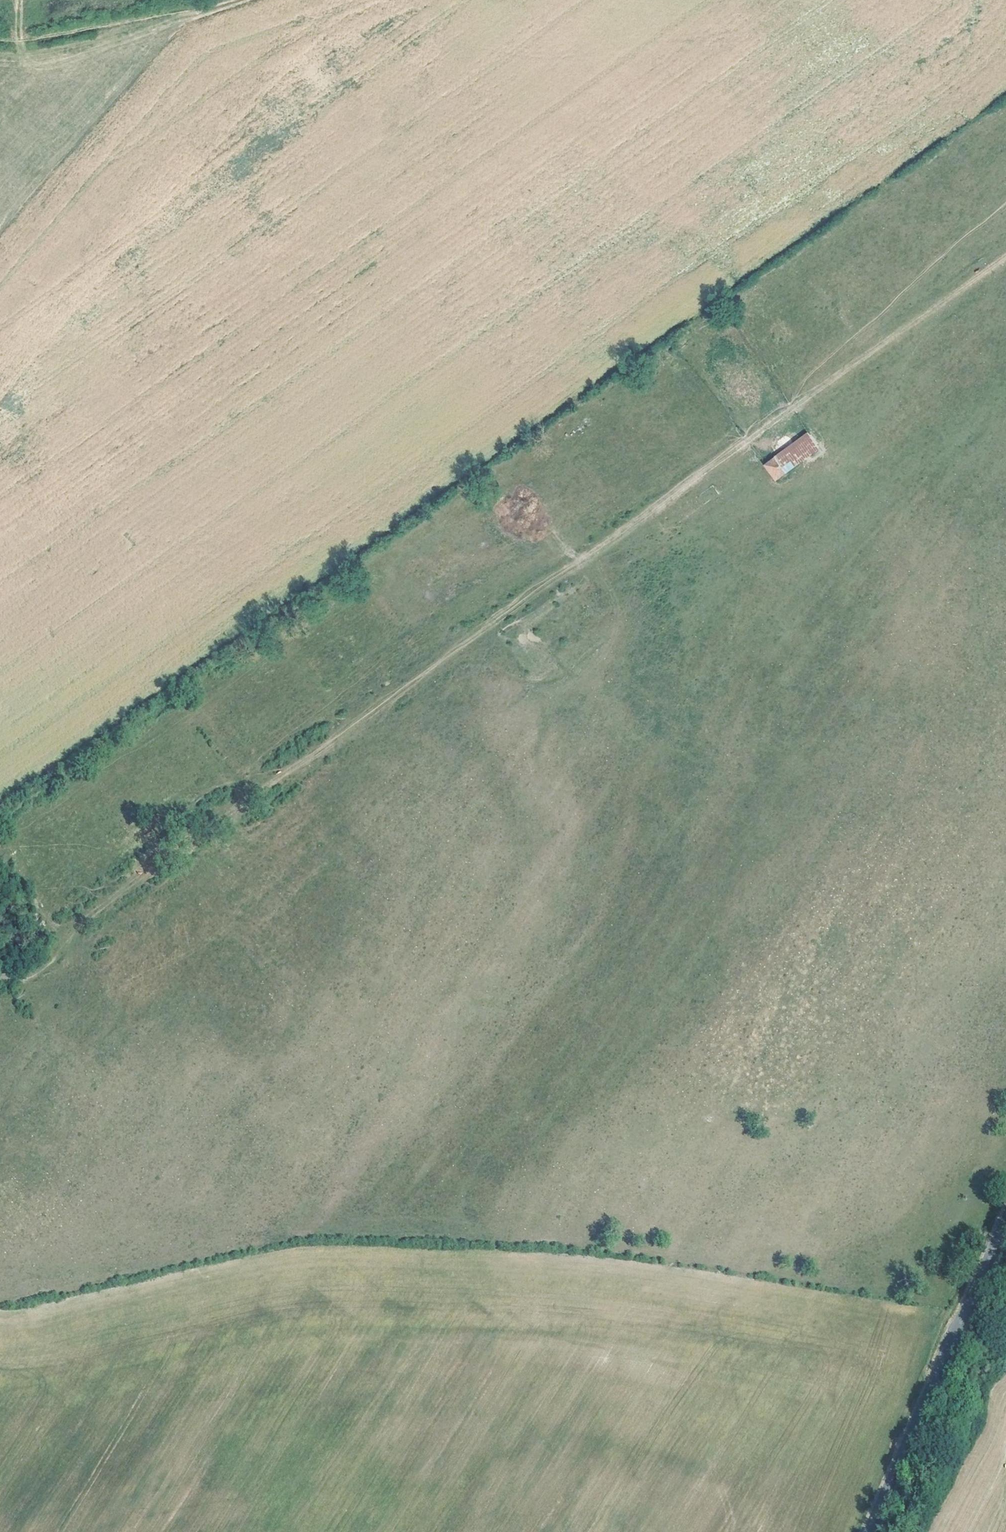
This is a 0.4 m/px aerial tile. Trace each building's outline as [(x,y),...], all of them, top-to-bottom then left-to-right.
[(808,433),(769,467),(781,481),(821,447),(808,433)]
